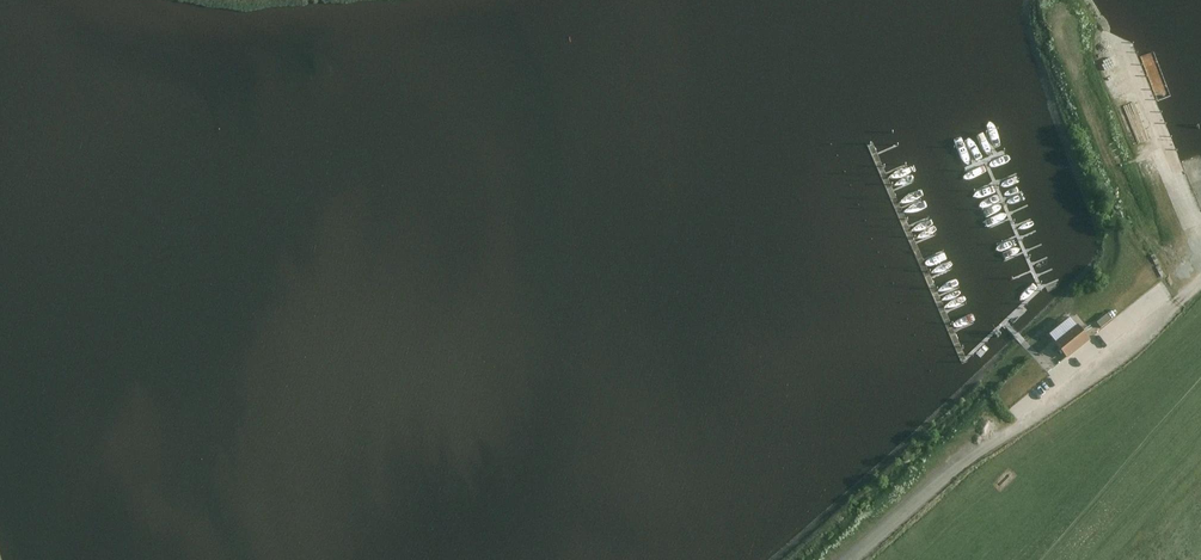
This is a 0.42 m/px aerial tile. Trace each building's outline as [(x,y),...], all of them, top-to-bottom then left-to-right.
[(1109,312),(1097,322),(1103,329),(1115,319),(1109,312)] [(1077,324),(1056,341),(1068,357),(1090,340),(1077,324)]
